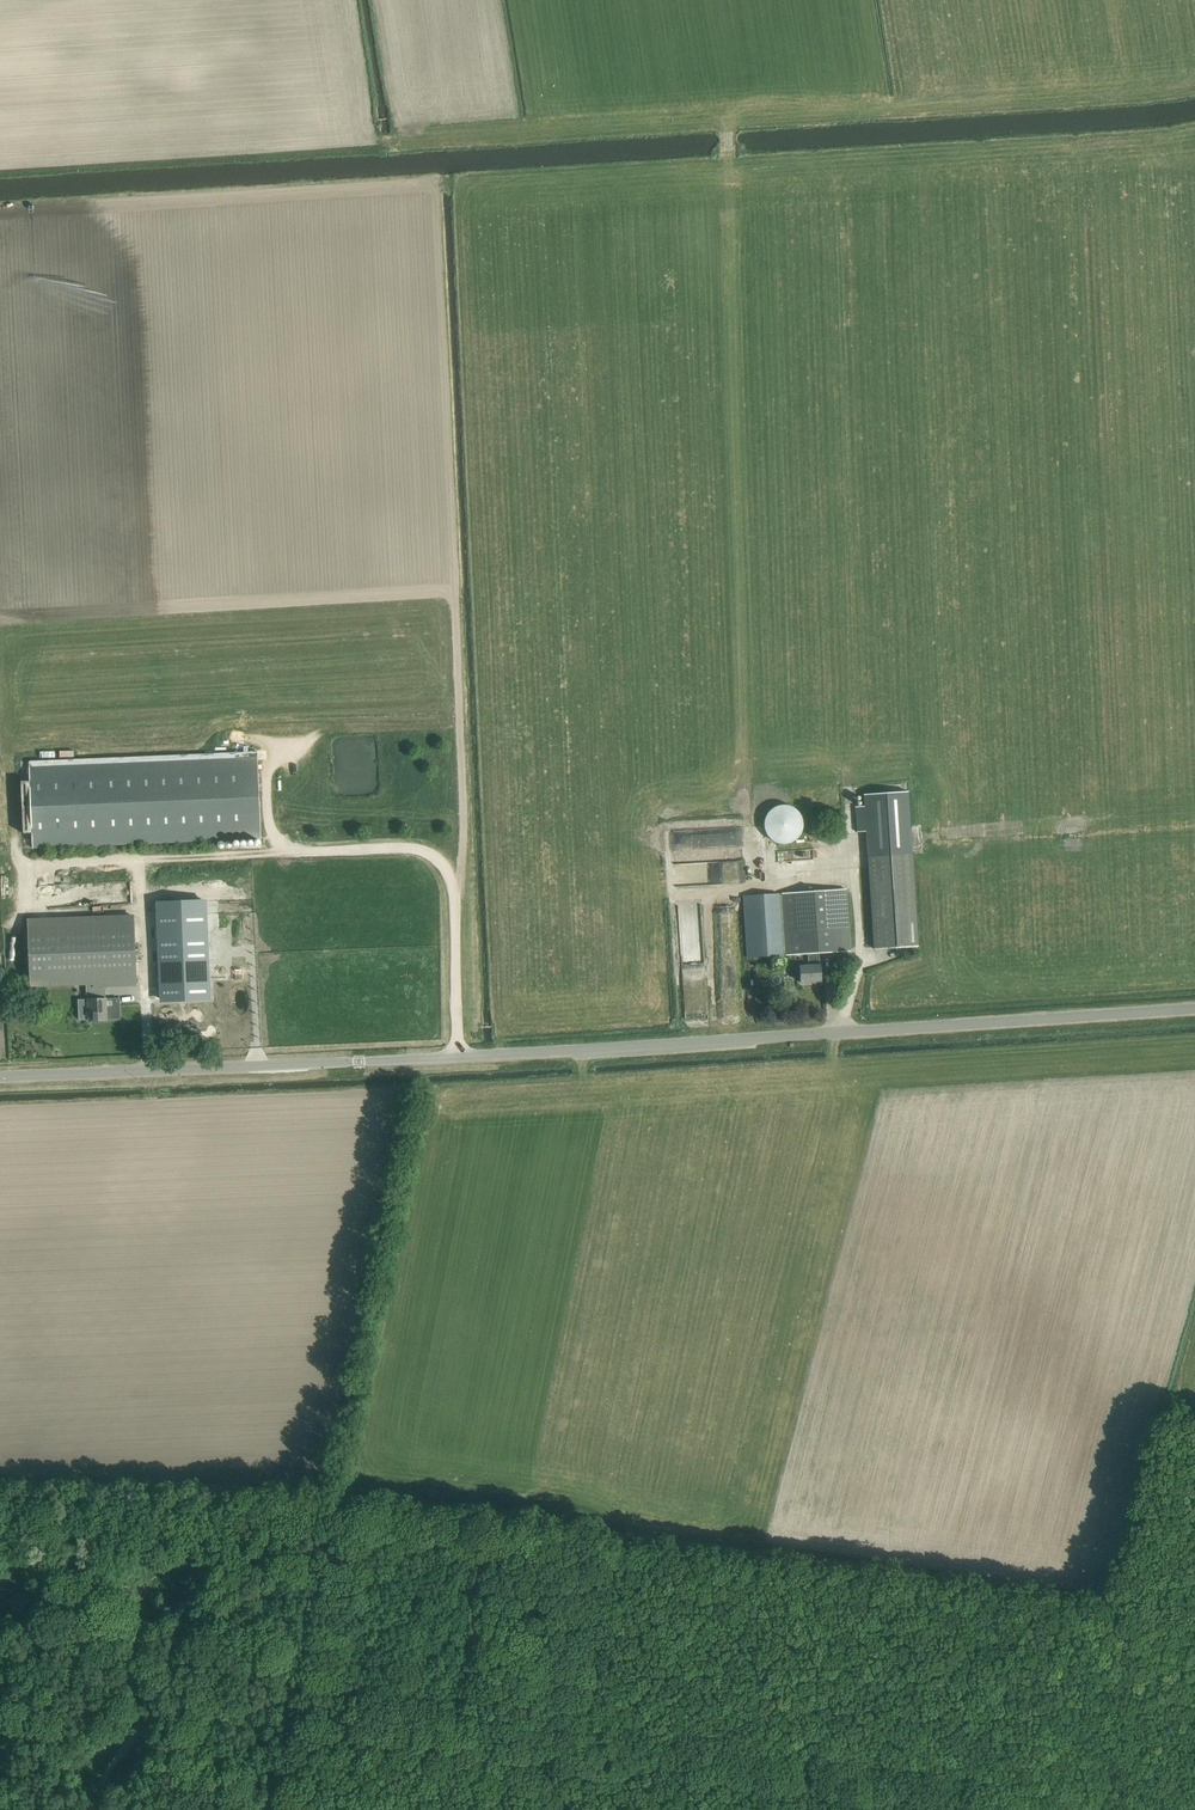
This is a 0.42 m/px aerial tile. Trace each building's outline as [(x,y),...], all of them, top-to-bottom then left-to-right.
[(30,781),(21,782),(23,834),(32,833),(33,848),(261,839),(257,752),(29,761),(30,781)] [(865,806),(856,807),(857,832),(867,831),(868,854),(875,949),(918,946),(912,852),(908,792),(865,795),(865,806)] [(803,831),(803,826),(802,822),(799,819),(797,816),(794,814),(790,812),(787,812),(783,811),(778,812),(775,814),(772,816),(769,818),(767,822),(766,825),(765,828),(765,832),(765,836),(767,839),(768,842),(771,845),(774,847),(777,849),(781,850),(784,850),(787,850),(791,849),(794,847),(798,845),(800,842),(802,838),(803,835),(803,831)] [(725,828),(709,828),(709,847),(726,847),(725,828)] [(849,925),(841,925),(838,889),(744,896),(748,957),(808,953),(809,965),(801,966),(800,963),(793,964),(794,978),(801,978),(801,982),(821,981),(820,964),(819,964),(819,952),(851,950),(849,925)] [(723,906),(723,928),(736,927),(735,905),(723,906)] [(208,914),(160,916),(164,1012),(212,1010),(208,914)] [(134,917),(27,921),(30,985),(86,983),(87,999),(78,1000),(79,1019),(90,1019),(90,1021),(107,1020),(106,999),(105,999),(105,985),(137,984),(134,917)]
